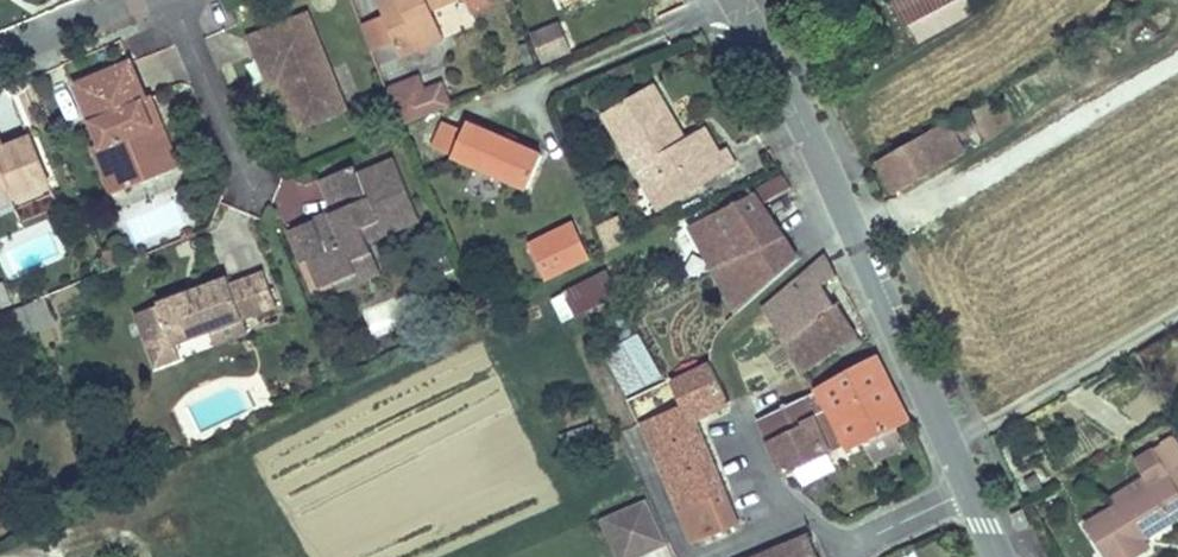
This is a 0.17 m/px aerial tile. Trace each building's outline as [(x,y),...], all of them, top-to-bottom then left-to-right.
[(377,0),(400,54),(443,36),(431,8),(450,0),(378,0),(377,0)] [(493,0),(467,0),(472,10),(493,0)] [(908,25),(952,0),(894,0),(908,25)] [(303,15),(249,39),(267,82),(284,75),(289,86),(283,89),(300,127),(344,108),(303,15)] [(361,26),(371,53),(387,47),(377,20),(361,26)] [(542,66),(572,54),(560,22),(530,33),(542,66)] [(91,150),(101,175),(117,168),(125,187),(161,172),(153,153),(167,147),(156,123),(148,126),(139,104),(144,101),(128,63),(73,87),(98,146),(91,150)] [(411,78),(419,98),(443,89),(440,82),(423,88),(418,75),(411,78)] [(403,123),(449,103),(443,89),(419,98),(411,78),(388,87),(403,123)] [(623,156),(637,148),(648,141),(663,166),(652,173),(638,181),(655,210),(730,165),(719,147),(710,152),(696,128),(682,137),(672,143),(664,130),(674,125),(649,83),(597,114),(623,156)] [(465,122),(451,155),(526,186),(540,154),(465,122)] [(946,122),(879,160),(897,193),(964,154),(946,122)] [(682,137),(674,125),(664,130),(672,143),(682,137)] [(6,188),(11,199),(48,184),(29,138),(0,151),(0,191),(6,188)] [(648,141),(637,148),(652,173),(663,166),(648,141)] [(174,166),(167,147),(153,153),(161,172),(174,166)] [(320,290),(336,283),(355,274),(350,261),(370,252),(366,243),(359,229),(374,223),(376,228),(414,210),(391,160),(356,174),(351,164),(317,180),(331,211),(327,213),(331,220),(315,227),(312,219),(286,231),(300,263),(307,260),(320,290)] [(117,168),(101,175),(109,193),(125,187),(117,168)] [(719,270),(787,235),(778,220),(766,202),(793,188),(787,177),(691,225),(719,270)] [(418,220),(414,210),(376,228),(374,223),(359,229),(366,243),(418,220)] [(61,263),(52,224),(0,236),(0,257),(4,275),(61,263)] [(591,266),(575,234),(533,254),(548,286),(591,266)] [(787,235),(719,270),(723,276),(714,283),(736,314),(801,257),(787,235)] [(113,244),(102,249),(110,268),(121,264),(113,244)] [(355,274),(336,283),(339,290),(379,272),(370,252),(350,261),(355,274)] [(774,304),(768,311),(790,341),(837,305),(824,285),(839,274),(830,257),(774,304)] [(684,265),(678,268),(685,284),(691,281),(684,265)] [(622,290),(610,268),(567,291),(576,309),(578,315),(622,290)] [(182,296),(180,291),(157,299),(174,343),(210,329),(244,316),(274,304),(262,270),(230,282),(226,273),(191,286),(193,292),(182,296)] [(14,307),(4,283),(0,285),(0,313),(14,307)] [(182,296),(193,292),(191,286),(180,291),(182,296)] [(576,309),(567,291),(501,321),(508,340),(576,309)] [(52,322),(42,298),(24,305),(35,329),(52,322)] [(35,329),(24,305),(7,312),(18,337),(35,329)] [(837,305),(790,341),(804,370),(856,333),(837,305)] [(244,316),(210,329),(215,342),(248,330),(244,316)] [(783,380),(751,329),(734,344),(755,398),(783,380)] [(641,333),(609,351),(617,366),(632,392),(665,373),(641,333)] [(877,357),(817,391),(828,411),(849,454),(866,445),(895,431),(909,424),(896,397),(877,357)] [(689,404),(645,424),(670,475),(711,457),(694,417),(731,401),(713,362),(678,380),(689,404)] [(783,380),(755,398),(764,418),(794,401),(783,380)] [(794,401),(764,418),(772,438),(805,421),(794,401)] [(805,421),(772,438),(788,474),(814,462),(832,453),(831,451),(823,435),(814,416),(805,421)] [(895,431),(866,445),(875,463),(904,449),(895,431)] [(831,432),(823,435),(831,451),(838,447),(831,432)] [(625,445),(620,434),(603,441),(607,453),(625,445)] [(1159,451),(1172,474),(1177,484),(1177,439),(1159,451)] [(1123,506),(1090,525),(1109,556),(1143,556),(1144,556),(1138,546),(1148,540),(1150,538),(1177,521),(1177,484),(1172,474),(1159,451),(1142,461),(1151,478),(1156,486),(1123,506)] [(711,457),(670,475),(683,508),(724,491),(711,457)] [(1118,498),(1123,506),(1156,486),(1151,478),(1118,498)] [(724,491),(683,508),(694,541),(738,523),(724,491)] [(646,499),(591,528),(608,556),(664,556),(675,551),(646,499)] [(760,556),(821,556),(812,535),(760,556)] [(1138,546),(1144,556),(1155,550),(1148,540),(1138,546)]
